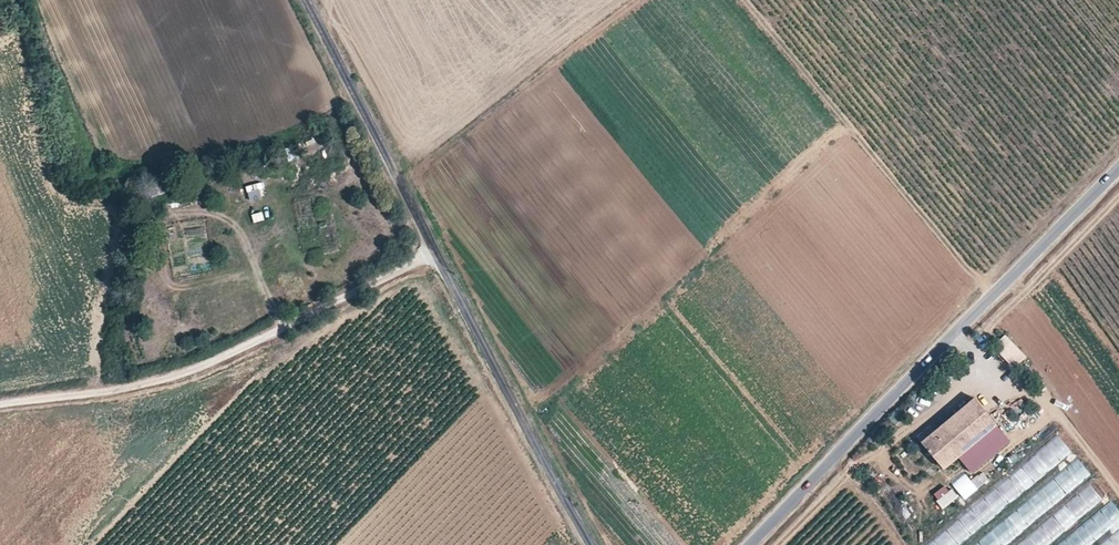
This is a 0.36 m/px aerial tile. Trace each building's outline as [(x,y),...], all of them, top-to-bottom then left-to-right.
[(167,191),(164,180),(149,184),(152,195),(167,191)] [(246,187),(249,199),(265,195),(262,184),(246,187)] [(945,474),(997,427),(974,401),(936,437),(923,449),(945,474)] [(923,449),(936,437),(931,432),(918,443),(923,449)] [(1091,477),(1060,438),(922,544),(1003,544),(1091,477)] [(964,500),(978,489),(965,473),(951,484),(964,500)] [(1007,544),(1048,544),(1108,498),(1095,481),(1047,518),(1045,515),(1007,544)] [(947,484),(932,496),(943,510),(957,498),(947,484)] [(1110,501),(1091,517),(1086,512),(1049,544),(1118,544),(1118,511),(1110,501)]
